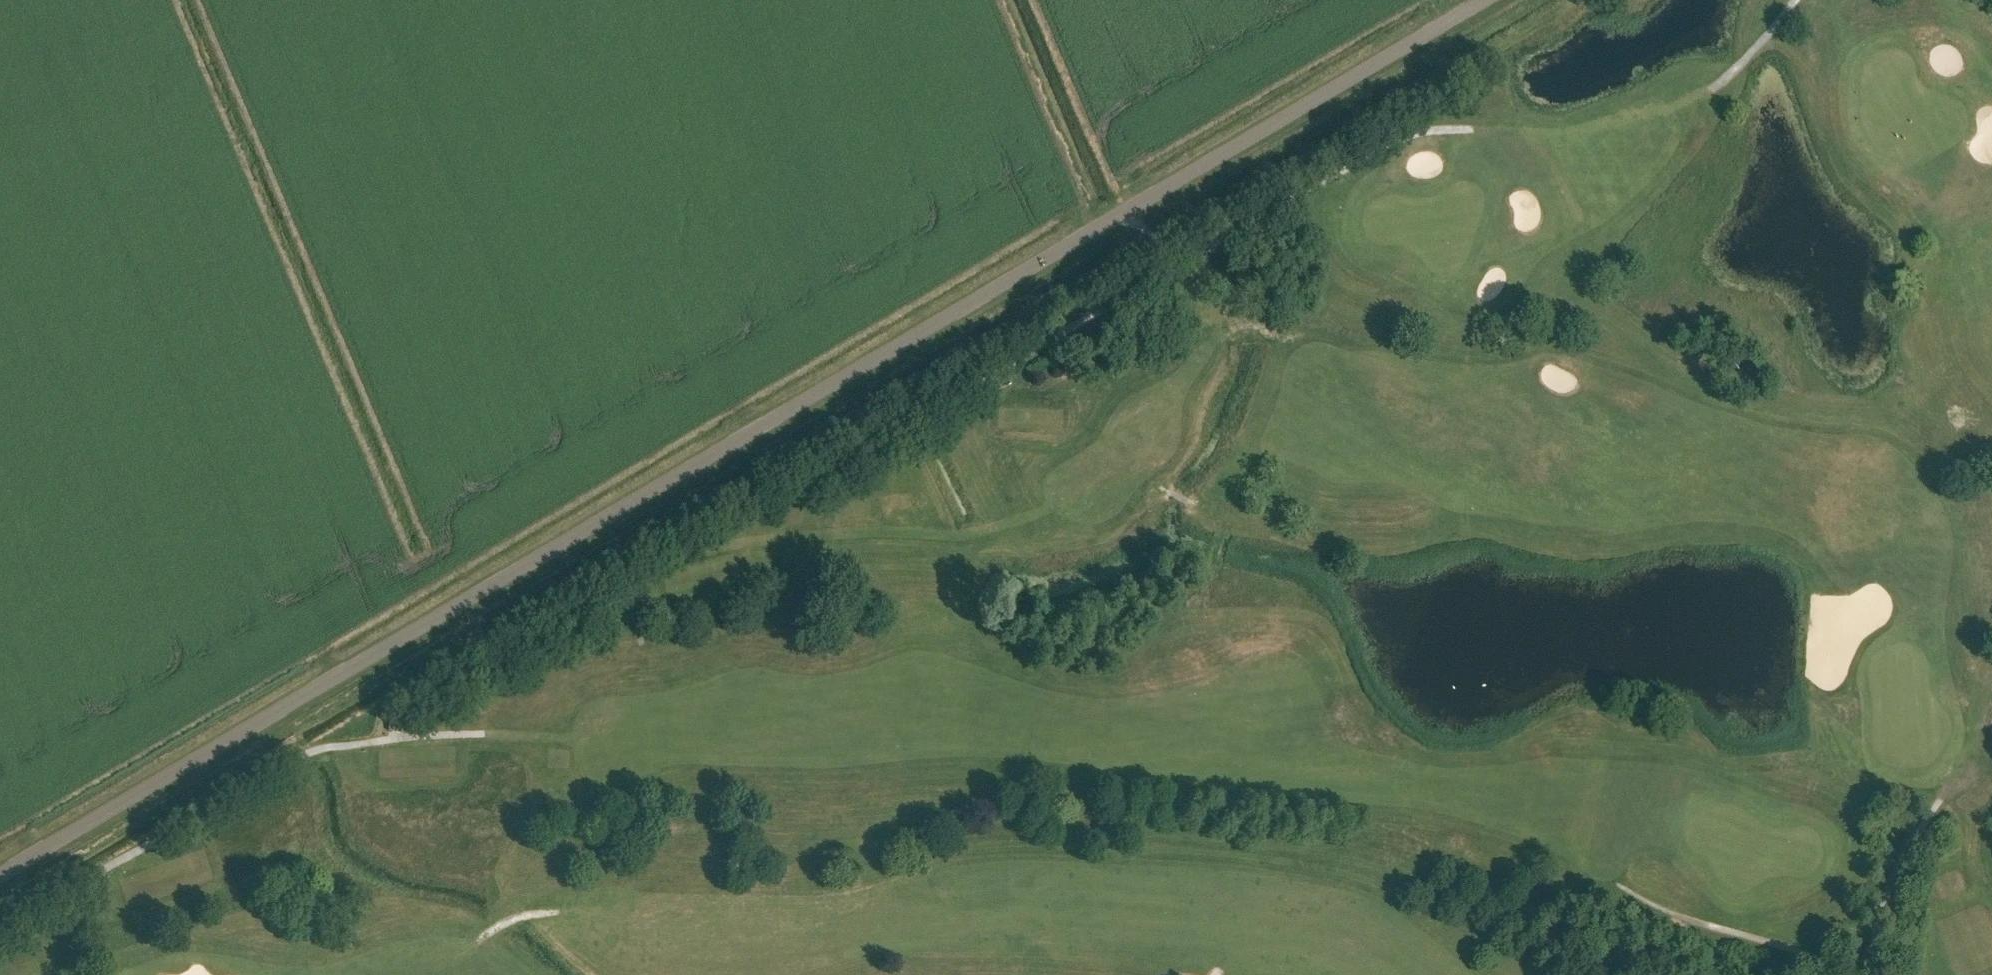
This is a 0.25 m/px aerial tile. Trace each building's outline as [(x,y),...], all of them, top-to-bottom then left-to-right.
[(389,719),(389,733),(399,733),(399,719),(389,719)]
